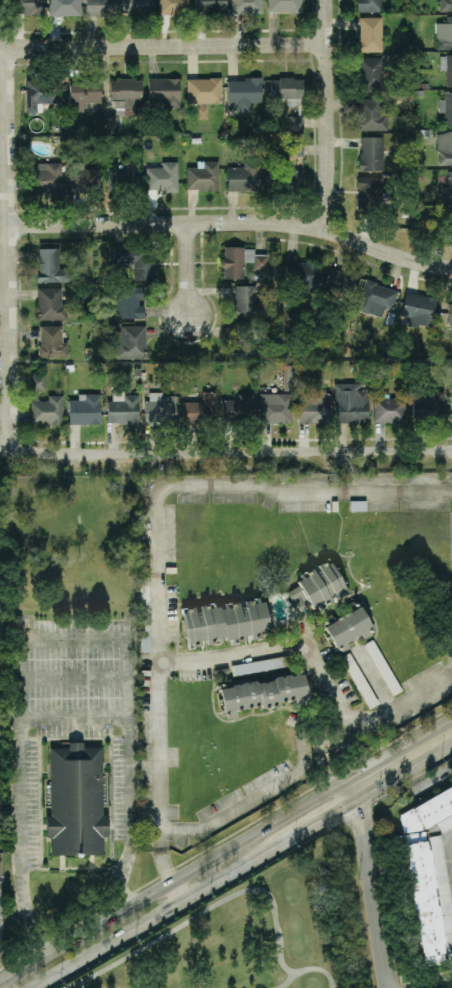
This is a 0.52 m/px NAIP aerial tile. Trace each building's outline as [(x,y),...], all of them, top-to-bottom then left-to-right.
[(13,14),(44,13),(44,0),(12,0),(13,14)] [(49,15),(81,15),(81,0),(49,0),(49,15)] [(86,15),(117,15),(117,0),(85,0),(86,15)] [(153,0),(121,0),(122,14),(153,13),(153,0)] [(189,13),(189,0),(159,0),(158,12),(189,13)] [(195,11),(226,12),(226,0),(195,0),(195,11)] [(262,0),(231,0),(231,13),(262,13),(262,0)] [(267,12),(302,12),(302,0),(267,0),(267,12)] [(382,12),(382,0),(358,0),(358,12),(382,12)] [(451,10),(451,0),(439,0),(439,11),(451,10)] [(447,16),(447,23),(437,23),(437,50),(451,49),(451,16),(447,16)] [(382,17),(358,17),(359,52),(383,51),(382,17)] [(440,55),(440,70),(446,70),(446,86),(451,86),(451,55),(440,55)] [(359,56),(358,90),(382,91),(383,57),(359,56)] [(221,77),(186,78),(187,103),(222,103),(221,77)] [(303,78),(270,77),(270,99),(302,100),(303,78)] [(180,78),(148,79),(149,106),(181,105),(180,78)] [(261,79),(227,78),(227,102),(236,102),(236,111),(250,111),(250,102),(261,102),(261,79)] [(69,111),(84,111),(84,103),(101,102),(100,79),(69,80),(69,111)] [(109,79),(110,100),(114,100),(115,108),(142,107),(141,79),(109,79)] [(26,80),(26,112),(42,113),(42,103),(60,103),(60,80),(26,80)] [(451,126),(451,92),(441,92),(441,112),(444,112),(444,126),(451,126)] [(385,97),(357,98),(358,130),(386,130),(385,97)] [(105,132),(119,132),(120,114),(105,114),(105,132)] [(303,130),(303,115),(289,116),(290,131),(303,130)] [(451,164),(451,131),(437,132),(438,165),(451,164)] [(383,136),(360,137),(360,171),(384,171),(383,136)] [(290,156),(304,156),(303,142),(290,143),(290,156)] [(177,190),(177,161),(162,162),(162,167),(145,167),(146,191),(177,190)] [(186,167),(187,191),(219,190),(218,161),(197,161),(197,167),(186,167)] [(228,166),(227,190),(259,191),(260,161),(244,161),(244,167),(228,166)] [(69,192),(100,191),(99,168),(84,169),(83,162),(68,162),(69,192)] [(139,162),(124,162),(124,168),(107,168),(108,187),(139,186),(139,162)] [(29,164),(30,192),(62,191),(62,163),(29,164)] [(302,169),(270,167),(269,185),(301,187),(302,169)] [(451,202),(451,171),(447,171),(448,187),(442,187),(443,203),(451,202)] [(382,177),(358,177),(358,206),(382,206),(382,177)] [(244,278),(244,261),(254,261),(254,268),(267,268),(267,254),(254,254),(254,247),(222,247),(222,278),(244,278)] [(38,248),(38,283),(70,282),(70,268),(60,268),(60,248),(38,248)] [(153,280),(153,248),(113,248),(113,266),(134,266),(134,280),(153,280)] [(315,290),(317,263),(286,262),(285,288),(315,290)] [(357,274),(328,268),(323,294),(352,300),(357,274)] [(398,290),(365,280),(356,310),(382,317),(385,308),(392,310),(398,290)] [(233,286),(234,317),(259,317),(258,285),(233,286)] [(117,318),(144,318),(144,305),(142,305),(142,286),(117,286),(117,318)] [(61,287),(37,288),(37,320),(67,319),(67,303),(62,303),(61,287)] [(436,297),(405,293),(402,316),(410,317),(409,324),(432,327),(436,297)] [(262,357),(262,344),(254,344),(255,325),(232,324),(232,356),(262,357)] [(67,341),(62,342),(62,325),(39,326),(40,358),(68,357),(67,341)] [(145,325),(121,325),(122,342),(117,342),(117,359),(146,358),(145,325)] [(45,374),(31,374),(32,396),(46,396),(45,374)] [(369,421),(368,389),(360,389),(360,383),(334,383),(335,422),(369,421)] [(183,401),(183,421),(216,422),(216,391),(202,391),(202,402),(183,401)] [(413,419),(444,419),(444,391),(413,392),(413,419)] [(100,393),(79,393),(79,399),(69,399),(69,423),(100,424),(100,393)] [(176,393),(149,394),(149,400),(144,400),(145,424),(176,423),(176,393)] [(222,400),(222,420),(253,419),(253,393),(238,394),(238,399),(222,400)] [(260,393),(260,423),(291,422),(291,393),(260,393)] [(297,422),(328,423),(329,394),(298,393),(297,422)] [(139,423),(139,394),(124,394),(124,400),(107,400),(107,423),(139,423)] [(64,395),(48,395),(48,401),(31,400),(30,423),(63,424),(64,395)] [(374,422),(404,422),(405,398),(375,398),(374,422)] [(350,500),(366,500),(366,510),(350,510),(350,500)] [(347,592),(330,558),(296,575),(301,584),(288,590),(301,615),(347,592)] [(270,634),(265,598),(241,601),(224,603),(224,607),(215,608),(214,603),(197,605),(181,608),(186,648),(201,646),(201,643),(220,640),(221,642),(248,638),(248,637),(270,634)] [(357,602),(321,620),(338,653),(350,647),(347,641),(362,634),(364,638),(373,634),(357,602)] [(343,656),(367,709),(376,705),(353,652),(343,656)] [(285,668),(284,657),(233,663),(234,674),(285,668)] [(46,749),(99,749),(100,854),(47,855),(46,749)] [(399,814),(409,887),(410,889),(414,918),(418,924),(424,966),(446,962),(444,946),(451,945),(451,904),(441,835),(428,837),(422,828),(451,813),(451,786),(399,814)]
